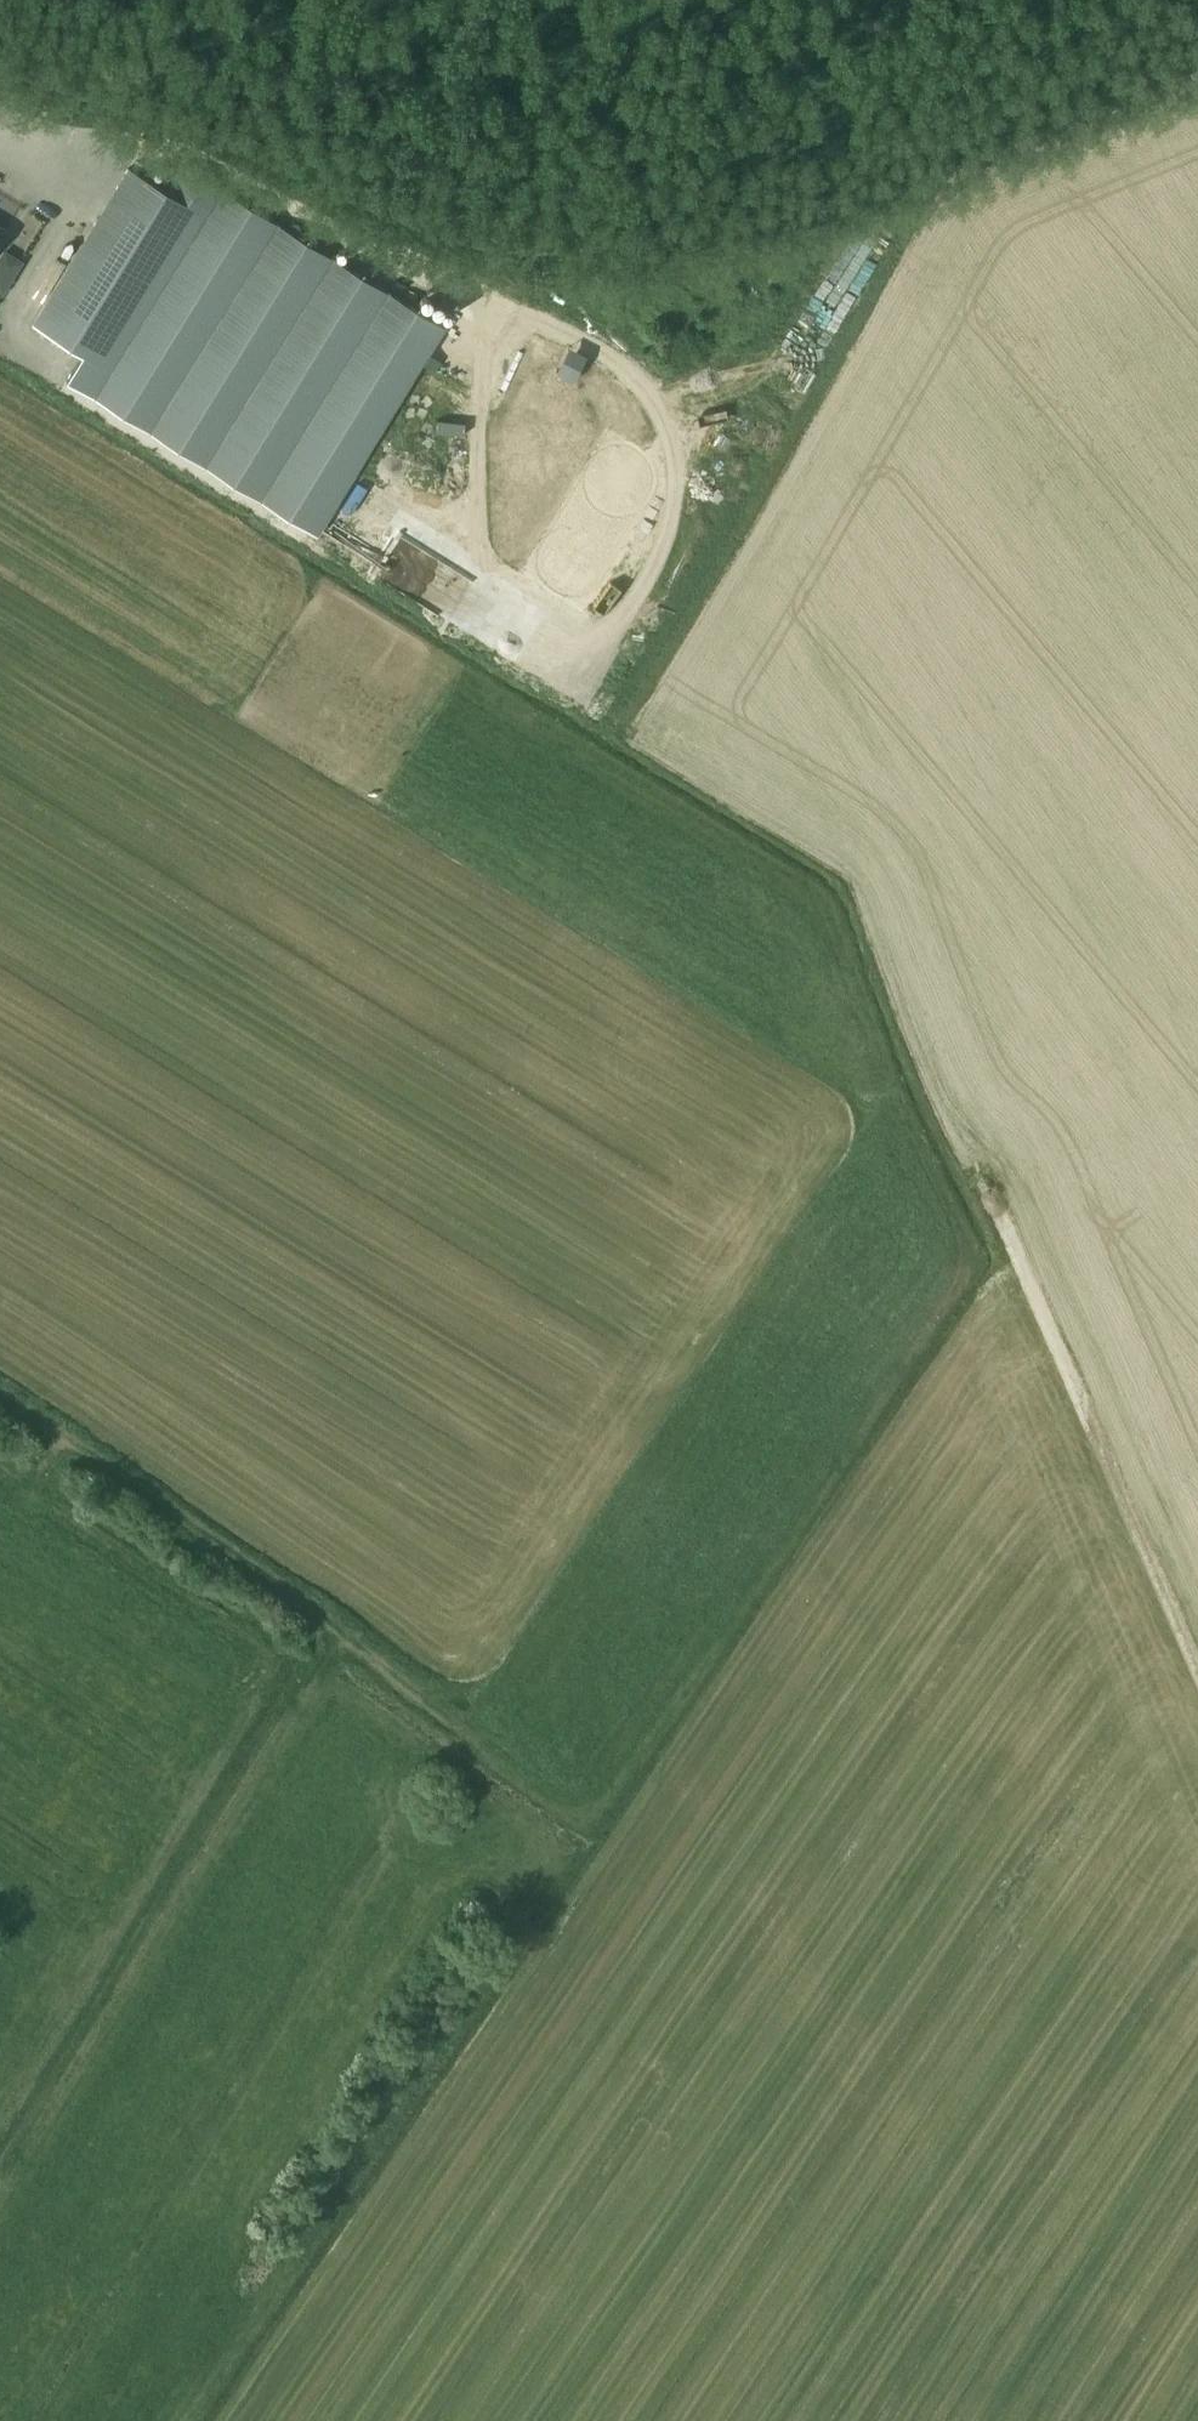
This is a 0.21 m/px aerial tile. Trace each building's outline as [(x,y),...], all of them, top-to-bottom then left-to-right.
[(446,327),(183,165),(167,190),(129,167),(33,323),(83,354),(67,380),(317,535),(446,327)] [(20,258),(0,246),(0,292),(20,258)]
